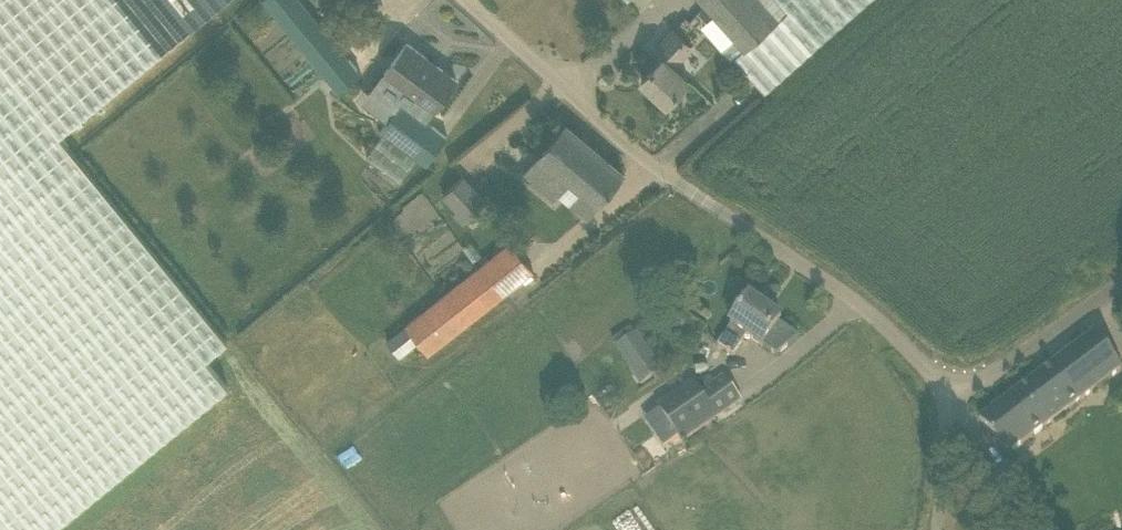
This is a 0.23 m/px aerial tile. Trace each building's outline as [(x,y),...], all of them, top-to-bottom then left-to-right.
[(229,341),(60,134),(224,0),(0,0),(0,529),(52,529),(229,385),(207,359),(229,341)] [(361,73),(301,0),(264,0),(338,90),(361,73)] [(744,47),(788,10),(779,0),(702,0),(744,47)] [(788,10),(744,47),(734,56),(765,91),(868,0),(779,0),(788,10)] [(674,65),(692,46),(674,29),(655,49),(663,56),(642,79),(667,102),(689,79),(674,65)] [(415,95),(407,106),(417,113),(425,102),(434,109),(457,79),(407,42),(385,73),(415,95)] [(448,136),(417,113),(407,106),(402,102),(381,130),(427,164),(448,136)] [(597,204),(623,174),(566,125),(524,175),(554,200),(570,181),(597,204)] [(394,181),(409,164),(379,137),(364,154),(394,181)] [(442,197),(467,222),(488,201),(464,176),(442,197)] [(429,356),(530,276),(534,272),(510,243),(405,326),(387,340),(400,357),(418,343),(429,356)] [(732,325),(719,345),(718,345),(734,356),(747,336),(763,347),(782,319),(750,297),(731,325),(732,325)] [(1095,333),(1005,401),(980,420),(1007,455),(1121,369),(1095,333)] [(634,335),(614,348),(640,384),(659,371),(634,335)] [(741,401),(724,378),(702,394),(693,382),(657,408),(683,443),(741,401)]
